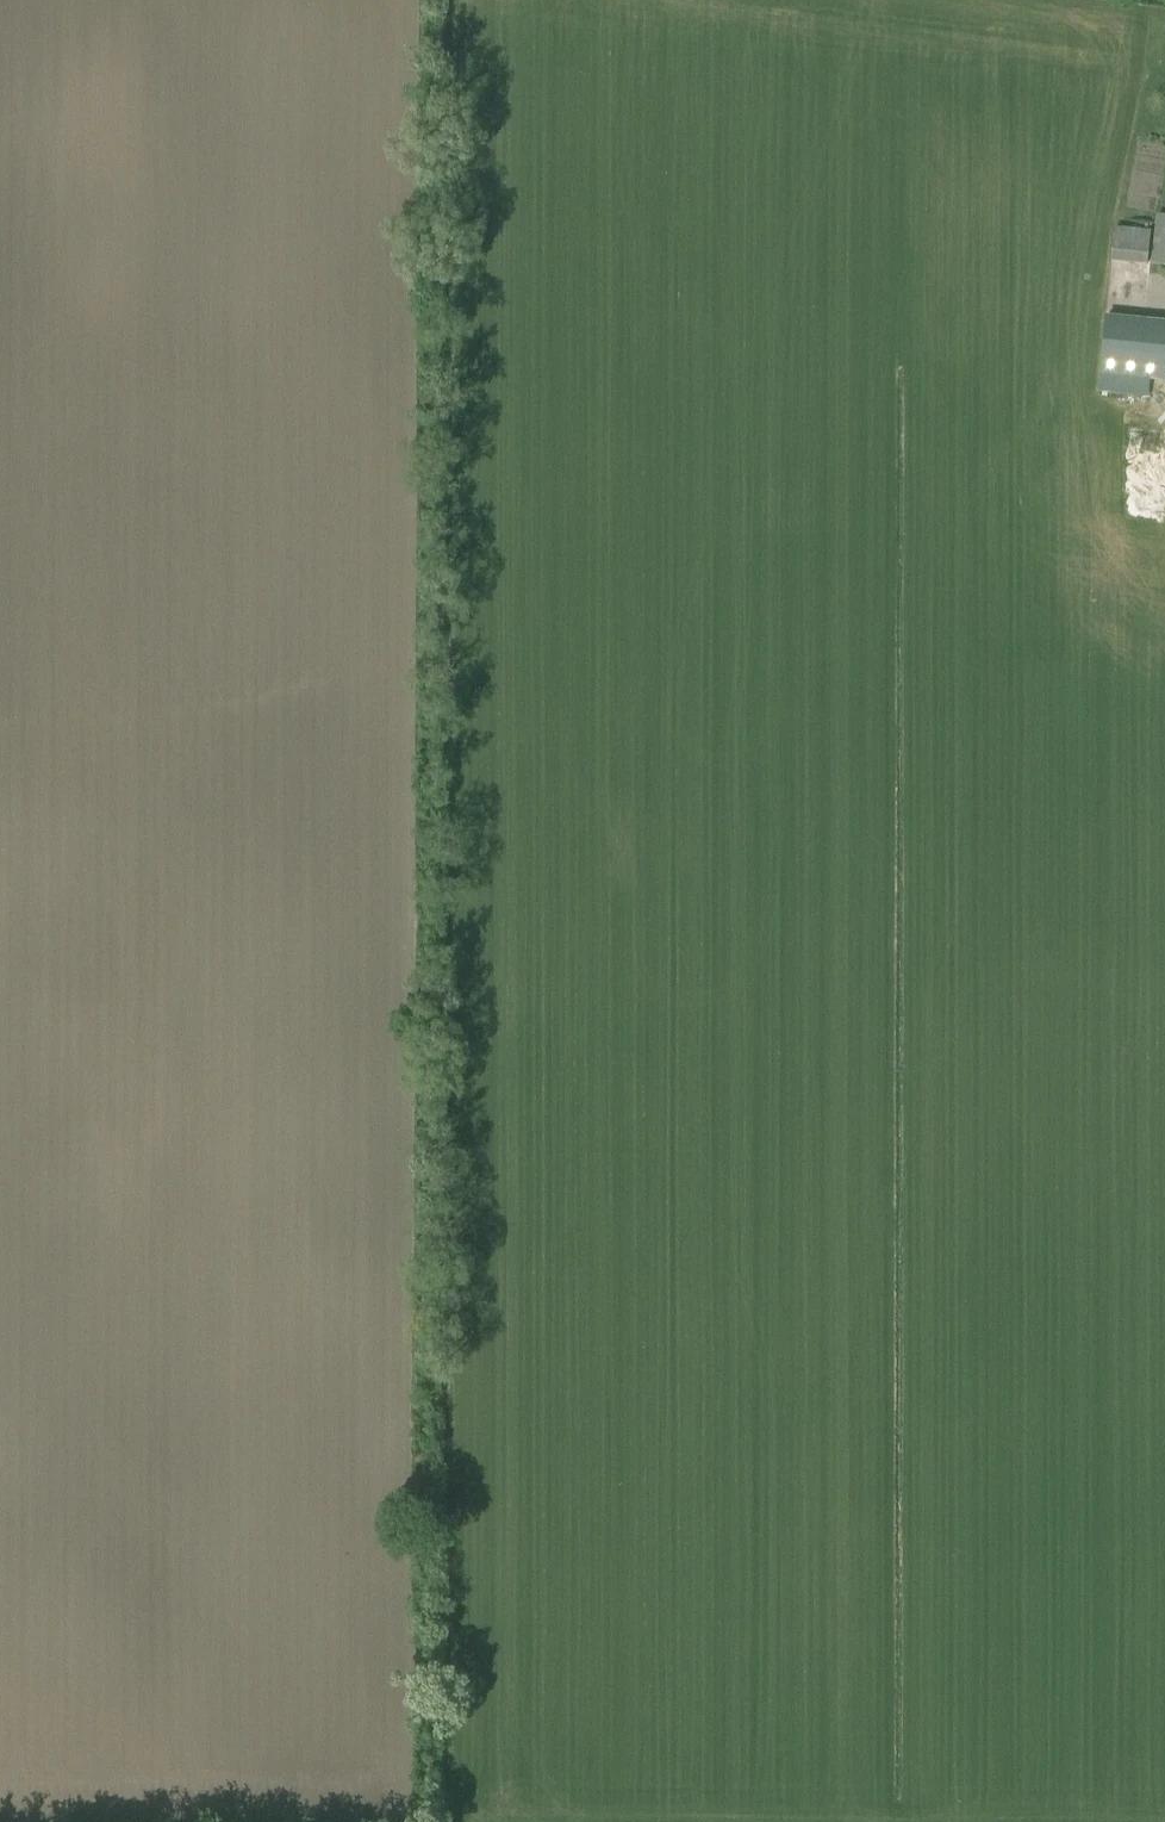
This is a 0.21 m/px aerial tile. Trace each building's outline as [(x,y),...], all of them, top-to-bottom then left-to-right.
[(1156,214),(1151,265),(1164,266),(1164,215),(1156,214)] [(1147,265),(1150,231),(1113,227),(1109,261),(1147,265)] [(1104,320),(1098,377),(1164,384),(1164,326),(1104,320)]
